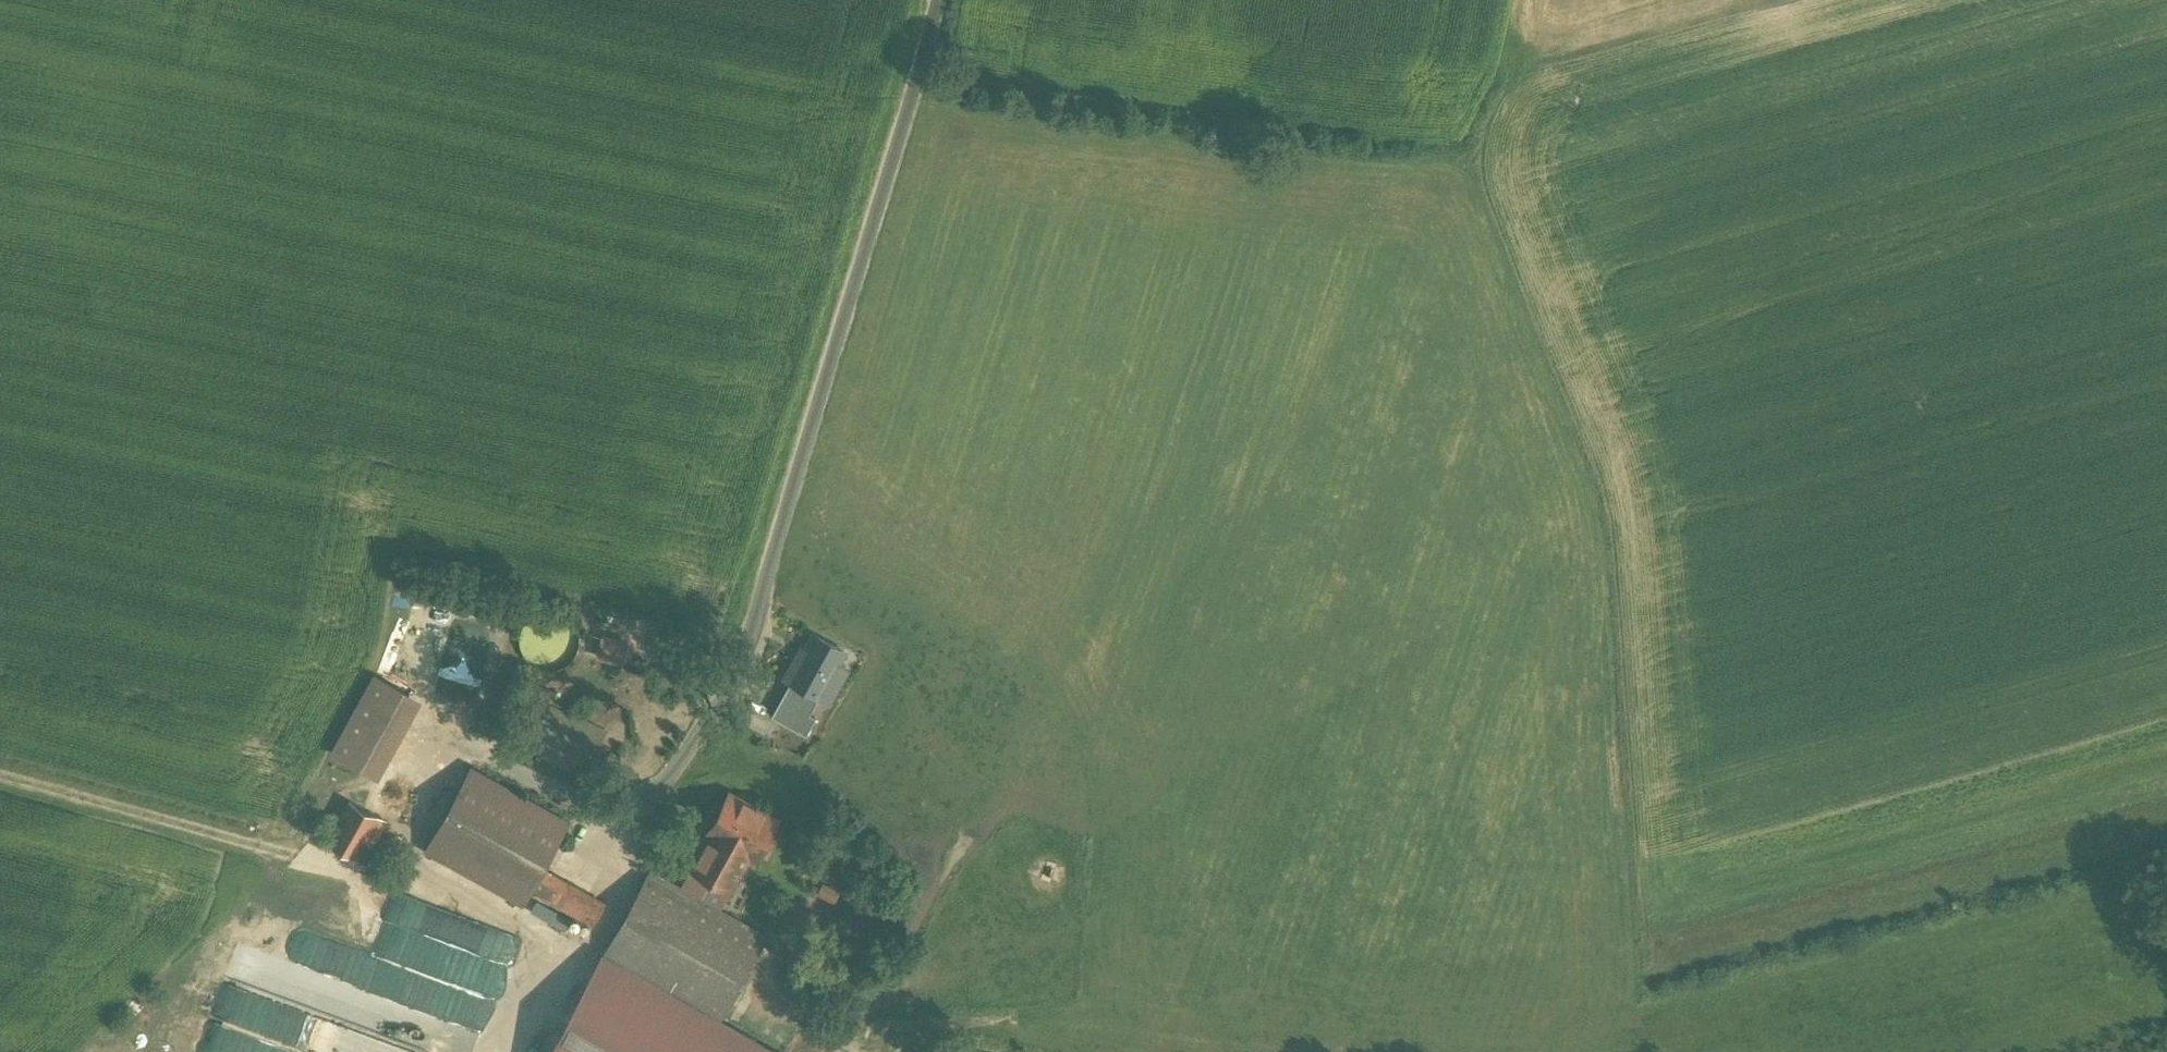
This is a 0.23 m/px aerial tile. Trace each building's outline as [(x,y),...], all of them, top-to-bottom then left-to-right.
[(593,655),(620,664),(628,640),(601,631),(593,655)] [(796,656),(784,677),(791,681),(818,696),(820,694),(829,699),(846,669),(836,663),(843,650),(814,633),(800,658),(796,656)] [(420,700),(374,674),(331,752),(377,778),(420,700)] [(818,696),(791,681),(771,715),(805,734),(815,717),(809,713),(818,696)] [(606,732),(531,697),(511,740),(586,775),(591,764),(601,769),(611,748),(601,743),(606,732)] [(522,903),(530,889),(592,924),(604,903),(541,868),(568,821),(471,767),(425,849),(522,903)] [(777,818),(728,791),(688,866),(730,888),(748,855),(755,859),(777,818)] [(386,818),(351,797),(325,842),(361,863),(386,818)] [(650,870),(601,957),(717,1022),(766,935),(650,870)] [(512,965),(522,936),(397,890),(386,918),(512,965)] [(364,988),(485,1032),(497,999),(376,955),(364,988)] [(599,961),(548,1051),(762,1051),(599,961)] [(254,987),(251,996),(228,987),(217,1016),(311,1051),(372,1051),(379,1034),(254,987)]
